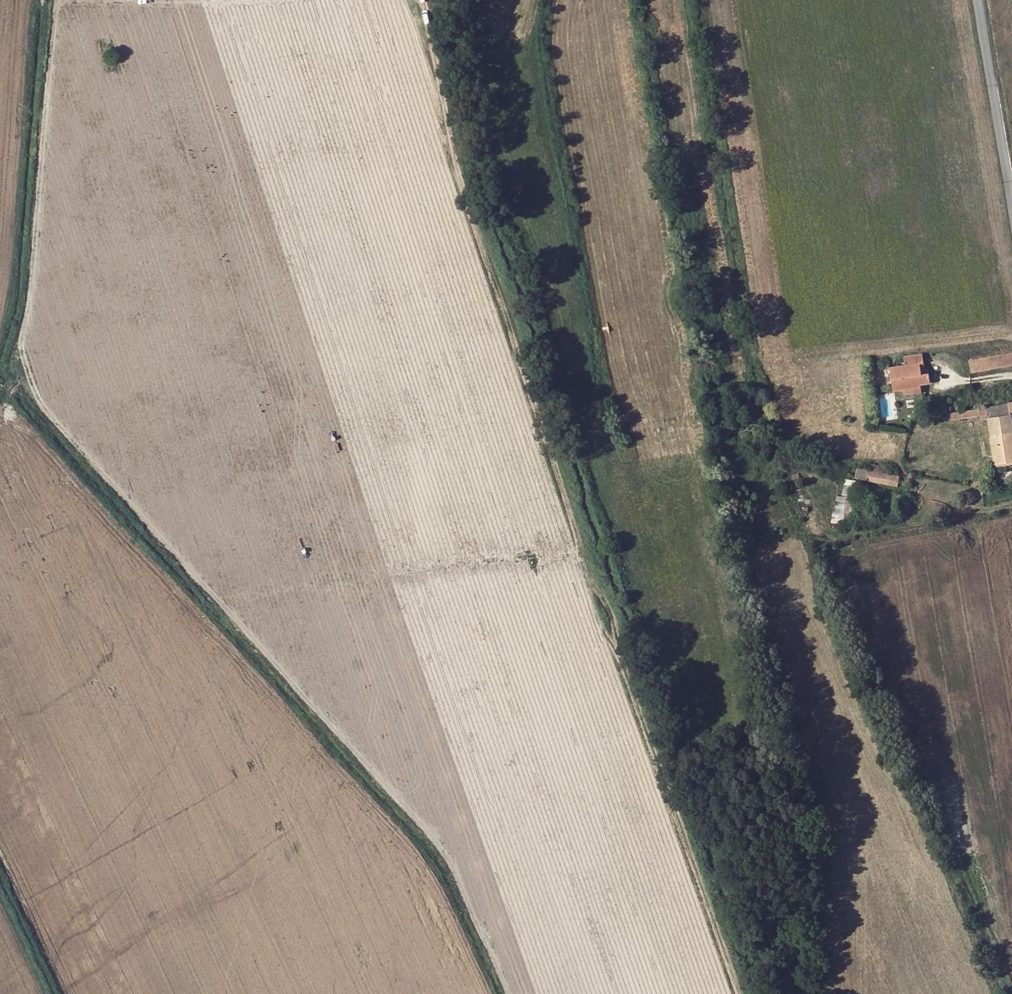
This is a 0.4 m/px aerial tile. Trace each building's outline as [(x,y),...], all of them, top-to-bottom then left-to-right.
[(1011,366),(1011,353),(1001,355),(1004,367),(1011,366)] [(903,389),(920,386),(930,384),(929,373),(926,374),(920,376),(919,364),(924,364),(922,354),(904,357),(905,366),(889,369),(892,390),(903,389)] [(920,386),(903,389),(904,396),(921,393),(920,386)] [(994,465),(1011,462),(1011,424),(1010,415),(1009,403),(985,407),(986,418),(994,465)] [(986,418),(985,407),(978,408),(980,420),(986,418)] [(947,421),(976,416),(975,409),(946,413),(947,421)] [(868,470),(884,473),(885,466),(870,463),(868,470)] [(898,487),(900,476),(884,473),(868,470),(857,468),(855,479),(898,487)] [(847,497),(837,495),(835,511),(831,510),(829,522),(847,524),(850,505),(846,504),(847,497)]
